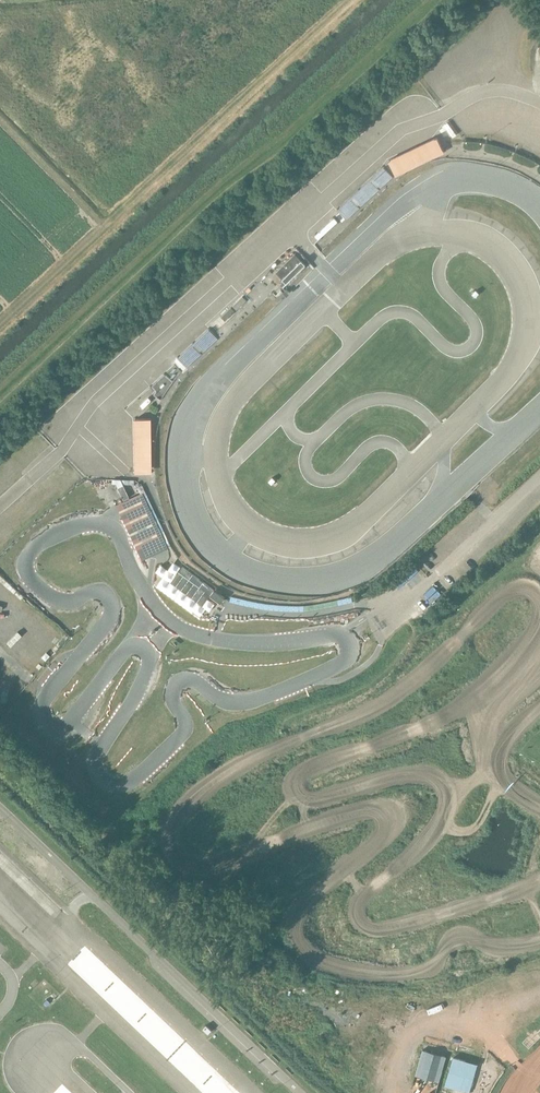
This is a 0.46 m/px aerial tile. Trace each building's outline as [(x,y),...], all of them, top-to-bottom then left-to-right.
[(317,236),(320,240),(340,222),(337,218),(317,236)] [(243,298),(233,307),(237,311),(247,302),(243,298)] [(231,309),(221,318),(225,322),(235,313),(231,309)] [(185,563),(171,583),(229,626),(243,606),(185,563)] [(423,1051),(415,1077),(439,1084),(446,1057),(423,1051)] [(454,1058),(446,1086),(469,1092),(476,1068),(465,1065),(466,1062),(454,1058)]
